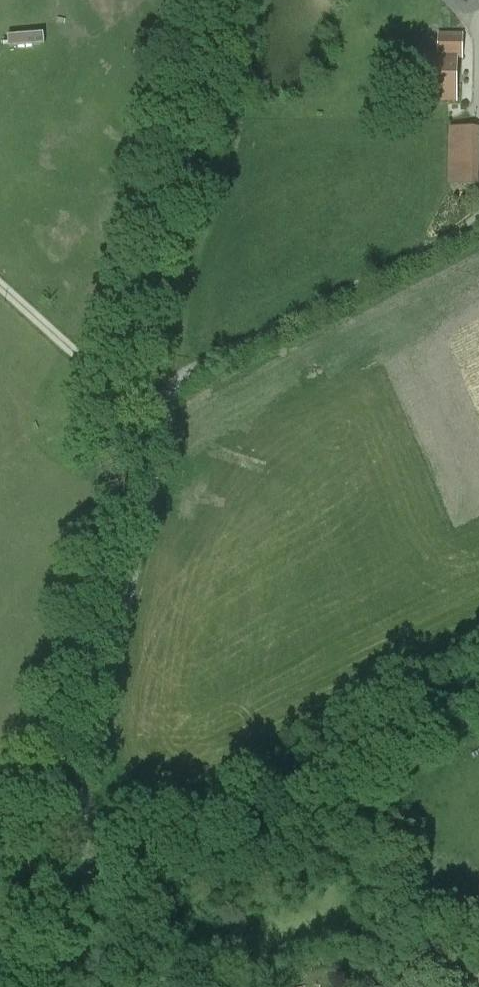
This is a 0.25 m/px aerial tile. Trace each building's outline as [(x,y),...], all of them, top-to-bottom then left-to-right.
[(462,35),(439,35),(439,54),(457,54),(457,56),(462,56),(462,35)] [(439,54),(416,54),(415,98),(456,99),(457,56),(457,54),(439,54)] [(473,127),(451,127),(451,134),(451,144),(472,144),(473,127)] [(472,144),(451,144),(450,186),(472,186),(472,144)]
